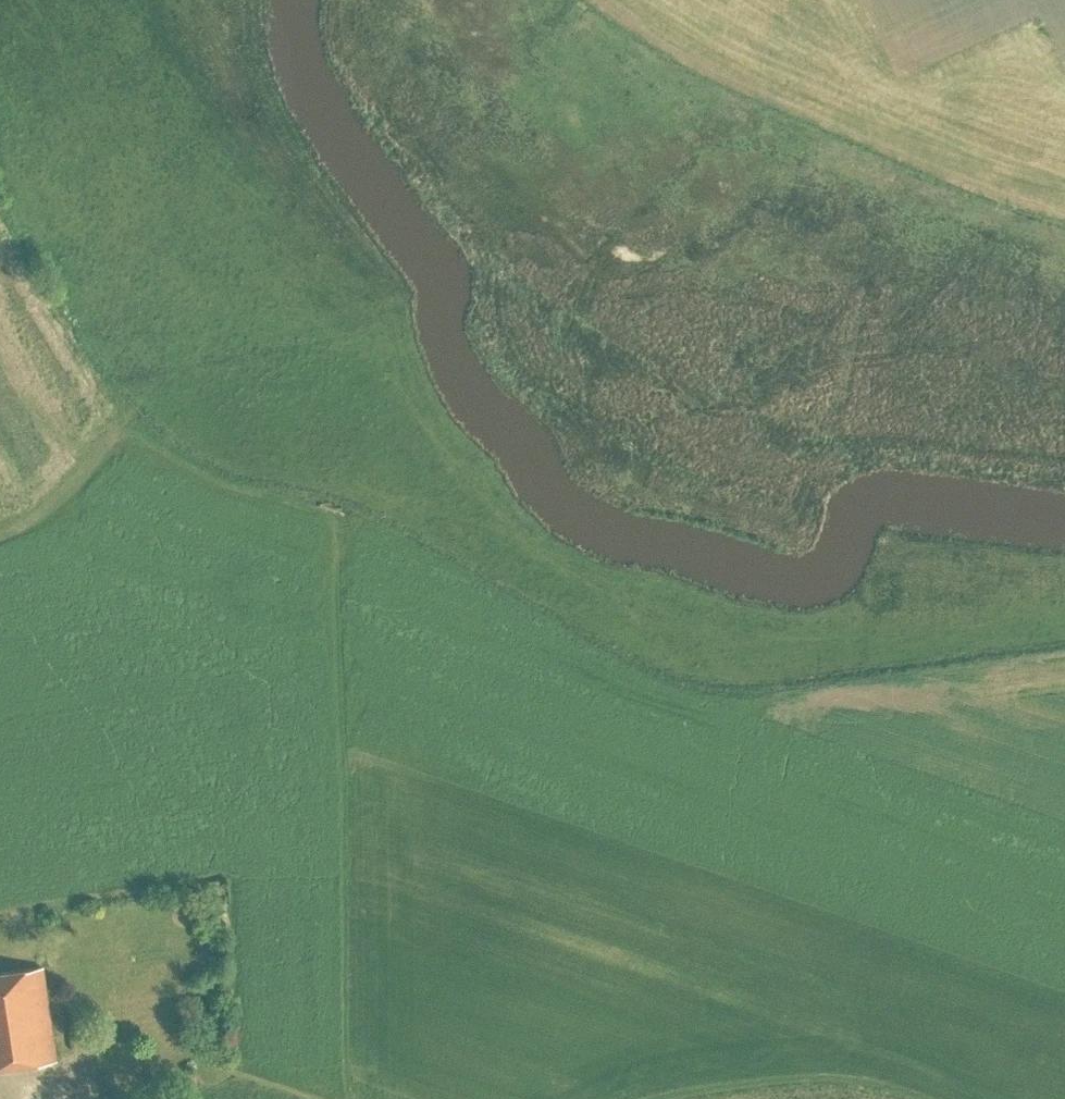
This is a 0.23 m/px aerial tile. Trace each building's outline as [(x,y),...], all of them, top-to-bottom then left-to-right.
[(55,1062),(42,967),(0,973),(0,1069),(55,1062)]
